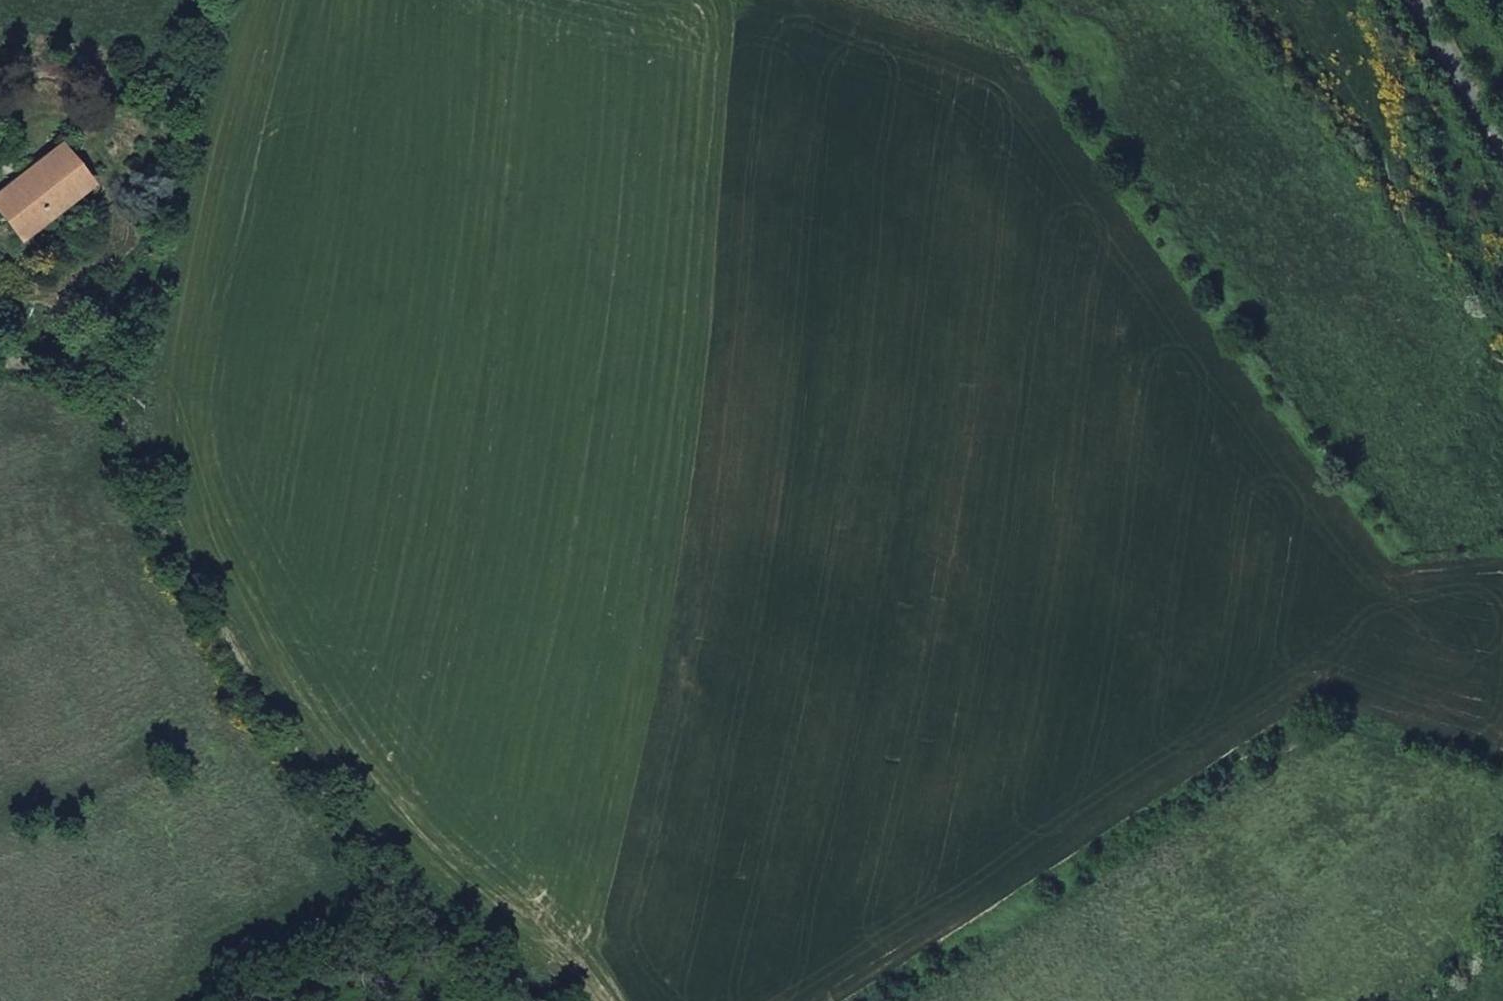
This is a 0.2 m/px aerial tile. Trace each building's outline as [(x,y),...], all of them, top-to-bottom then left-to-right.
[(49,145),(0,197),(0,213),(26,238),(82,177),(49,145)]
